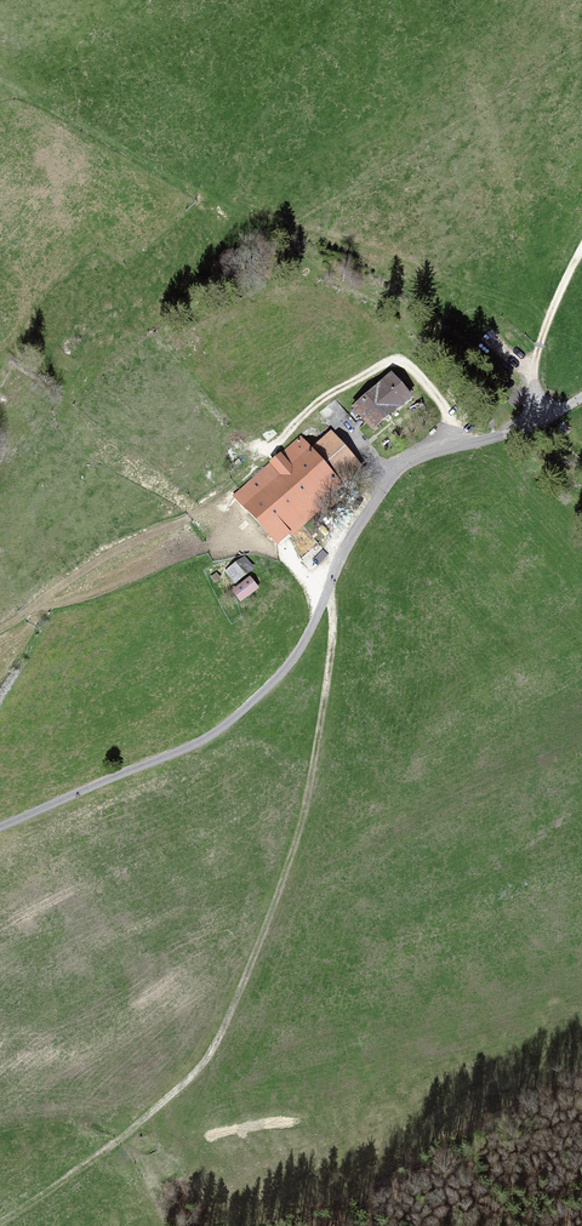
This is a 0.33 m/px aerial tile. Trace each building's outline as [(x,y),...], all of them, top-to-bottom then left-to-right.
[(397,375),(380,389),(402,416),(420,402),(397,375)] [(377,436),(402,416),(380,389),(355,409),(377,436)] [(334,400),(319,413),(331,428),(346,416),(334,400)] [(313,453),(300,439),(235,498),(280,547),(331,501),(324,494),(341,479),(346,484),(361,470),(331,437),(313,453)] [(263,590),(254,579),(236,592),(245,604),(263,590)]
